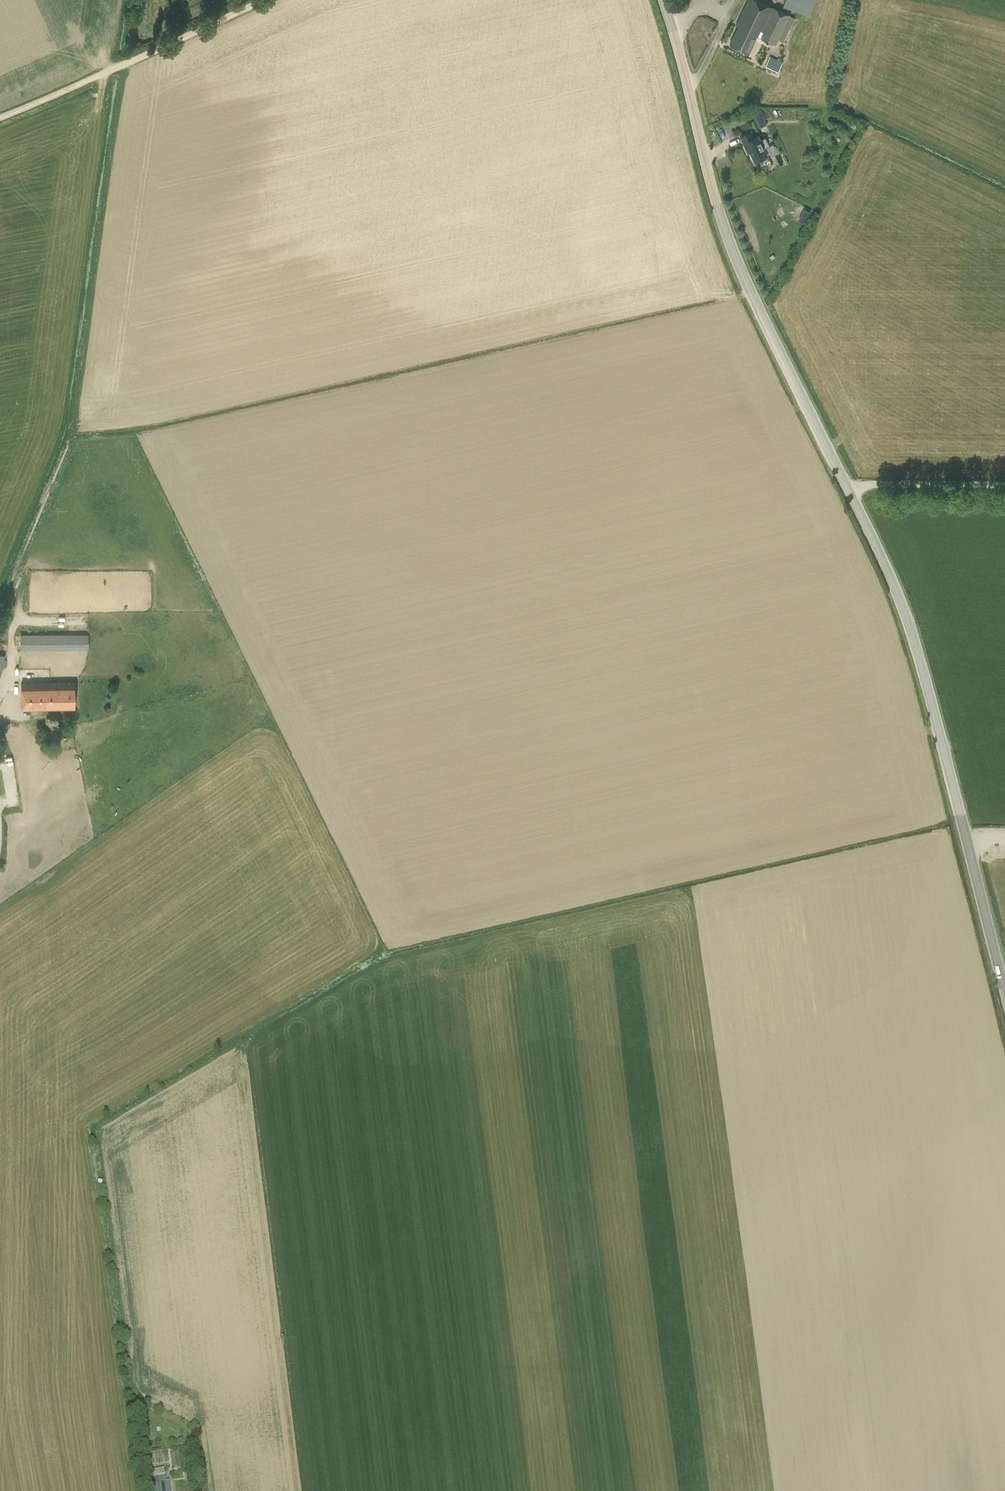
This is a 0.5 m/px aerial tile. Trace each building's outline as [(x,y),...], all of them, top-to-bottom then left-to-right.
[(736,26),(738,27),(730,44),(749,53),(757,35),(776,44),(790,14),(760,0),(748,0),(736,26)] [(783,7),(809,16),(815,0),(785,0),(783,7)] [(782,62),(770,56),(766,65),(778,71),(782,62)] [(757,111),(760,126),(767,124),(763,110),(757,111)] [(748,153),(750,152),(755,160),(768,153),(758,135),(754,137),(751,130),(740,136),(748,153)] [(804,222),(810,210),(803,207),(798,219),(804,222)] [(20,634),(20,649),(88,649),(88,633),(20,634)] [(49,670),(48,681),(22,681),(22,708),(74,708),(74,681),(61,681),(61,654),(21,654),(21,670),(49,670)] [(168,1483),(165,1483),(164,1474),(150,1476),(152,1490),(169,1490),(168,1483)]
